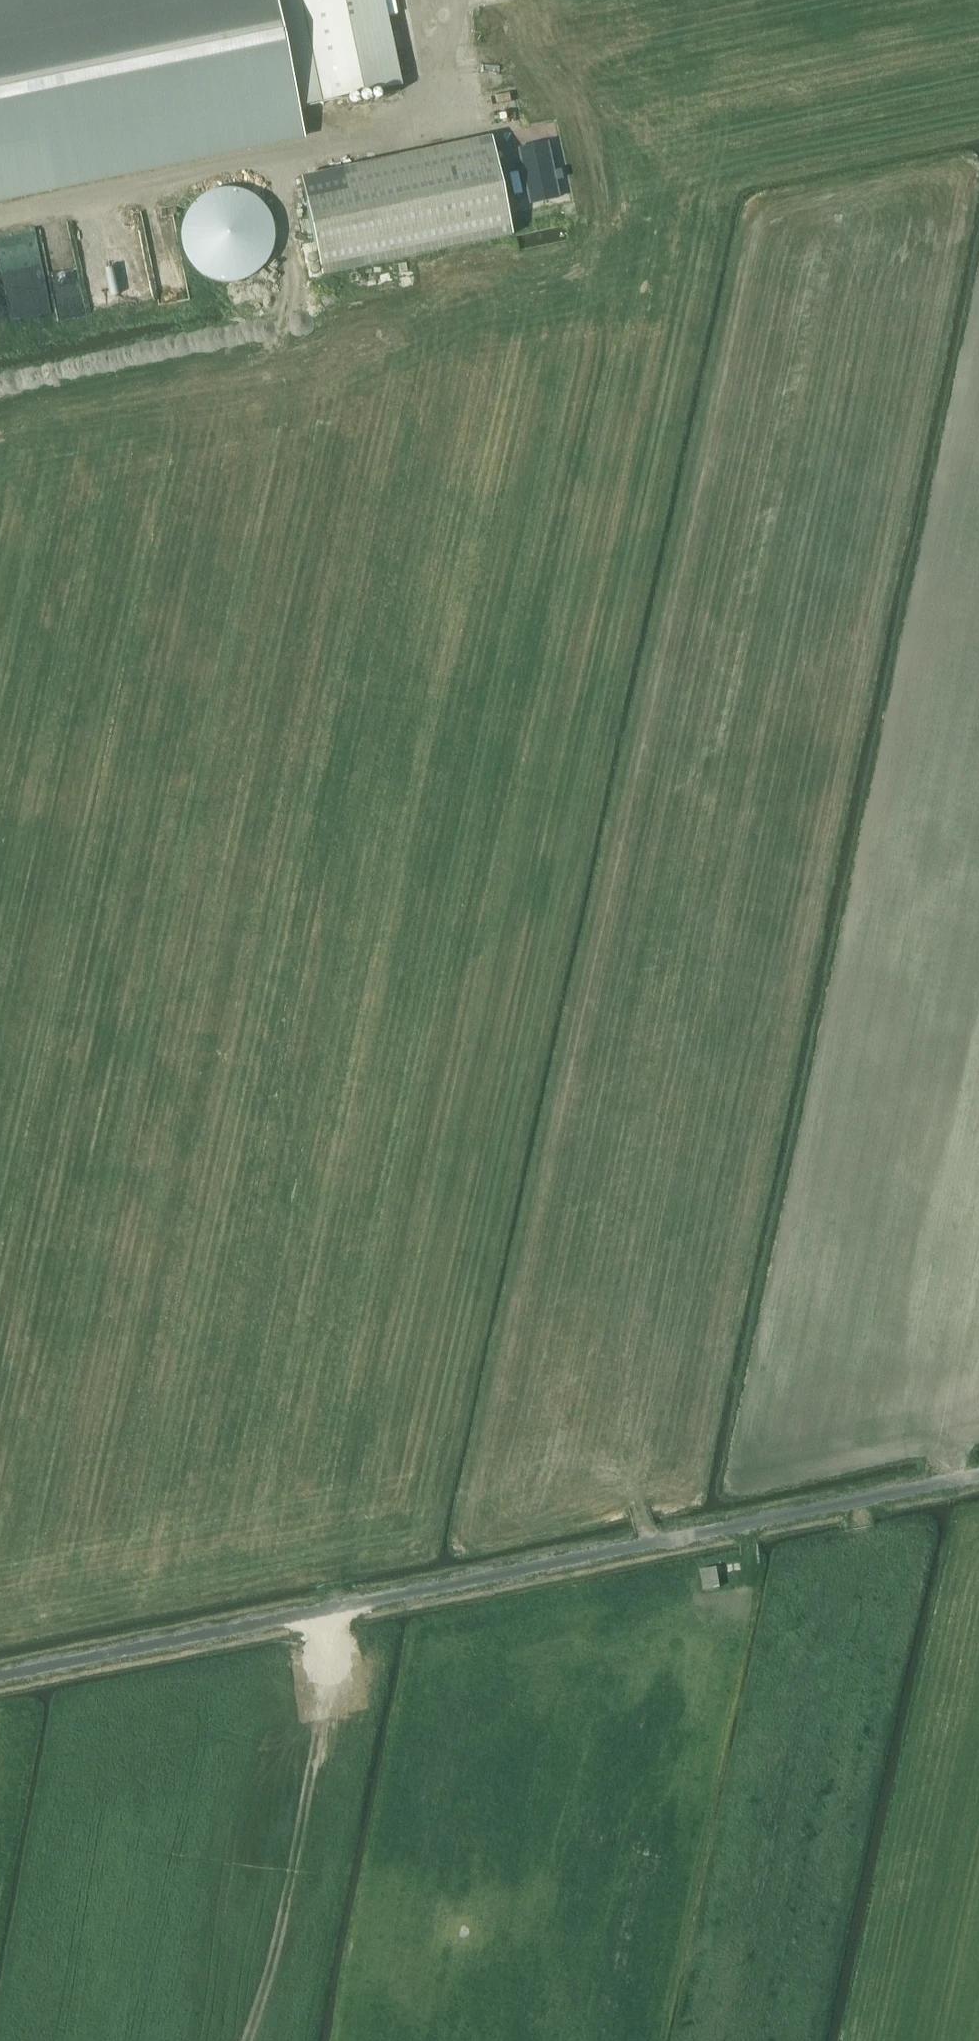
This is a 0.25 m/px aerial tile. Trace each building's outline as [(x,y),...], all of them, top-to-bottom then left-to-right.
[(305,139),(275,0),(0,0),(0,203),(305,139)] [(324,102),(403,86),(385,0),(304,0),(324,102)] [(493,138),(301,179),(322,276),(513,235),(493,138)] [(551,154),(522,159),(526,182),(531,206),(560,201),(556,181),(564,180),(563,172),(555,173),(551,154)] [(281,234),(281,233),(280,225),(278,216),(274,209),(268,201),(263,197),(255,192),(247,189),(237,187),(231,187),(225,188),(219,190),(211,194),(204,200),(198,207),(194,214),(191,223),(190,231),(190,240),(193,249),(196,256),(202,264),(209,270),(218,275),(226,277),(235,278),(245,277),(251,276),(259,272),(266,266),(273,258),(277,251),(280,242),(281,234)]
